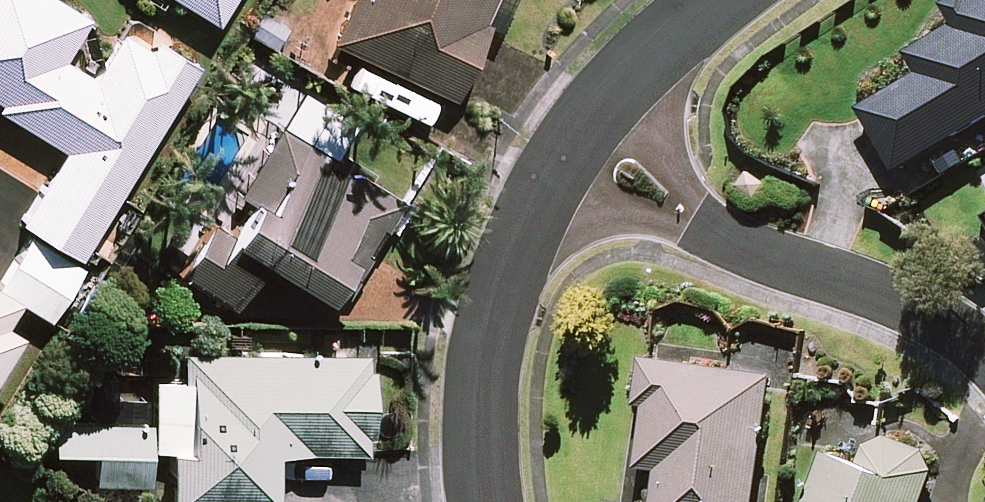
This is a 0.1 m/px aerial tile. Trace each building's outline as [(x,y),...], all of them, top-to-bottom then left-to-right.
[(4,100),(0,107),(0,108),(66,149),(23,218),(81,255),(201,66),(160,40),(151,54),(122,36),(93,83),(57,60),(86,13),(65,0),(0,0),(0,98),(4,100)] [(218,19),(230,0),(187,0),(218,19)] [(332,42),(451,96),(494,0),(351,0),(332,42)] [(951,9),(958,21),(909,50),(922,72),(861,108),(897,167),(984,115),(984,0),(966,0),(951,9)] [(397,199),(279,125),(237,192),(253,202),(232,235),(212,223),(181,272),(234,305),(265,256),(333,300),(397,199)] [(32,235),(2,283),(53,315),(84,267),(32,235)] [(25,303),(0,287),(0,344),(25,303)] [(773,329),(733,324),(728,368),(642,359),(638,403),(645,403),(639,467),(657,469),(654,501),(755,501),(773,329)] [(97,421),(54,420),(53,450),(96,451),(95,481),(150,482),(151,449),(171,450),(170,501),(272,501),(274,449),(369,451),(371,357),(185,353),(184,381),(155,381),(155,400),(121,400),(122,372),(98,372),(97,421)] [(839,416),(807,501),(921,501),(939,453),(839,416)]
